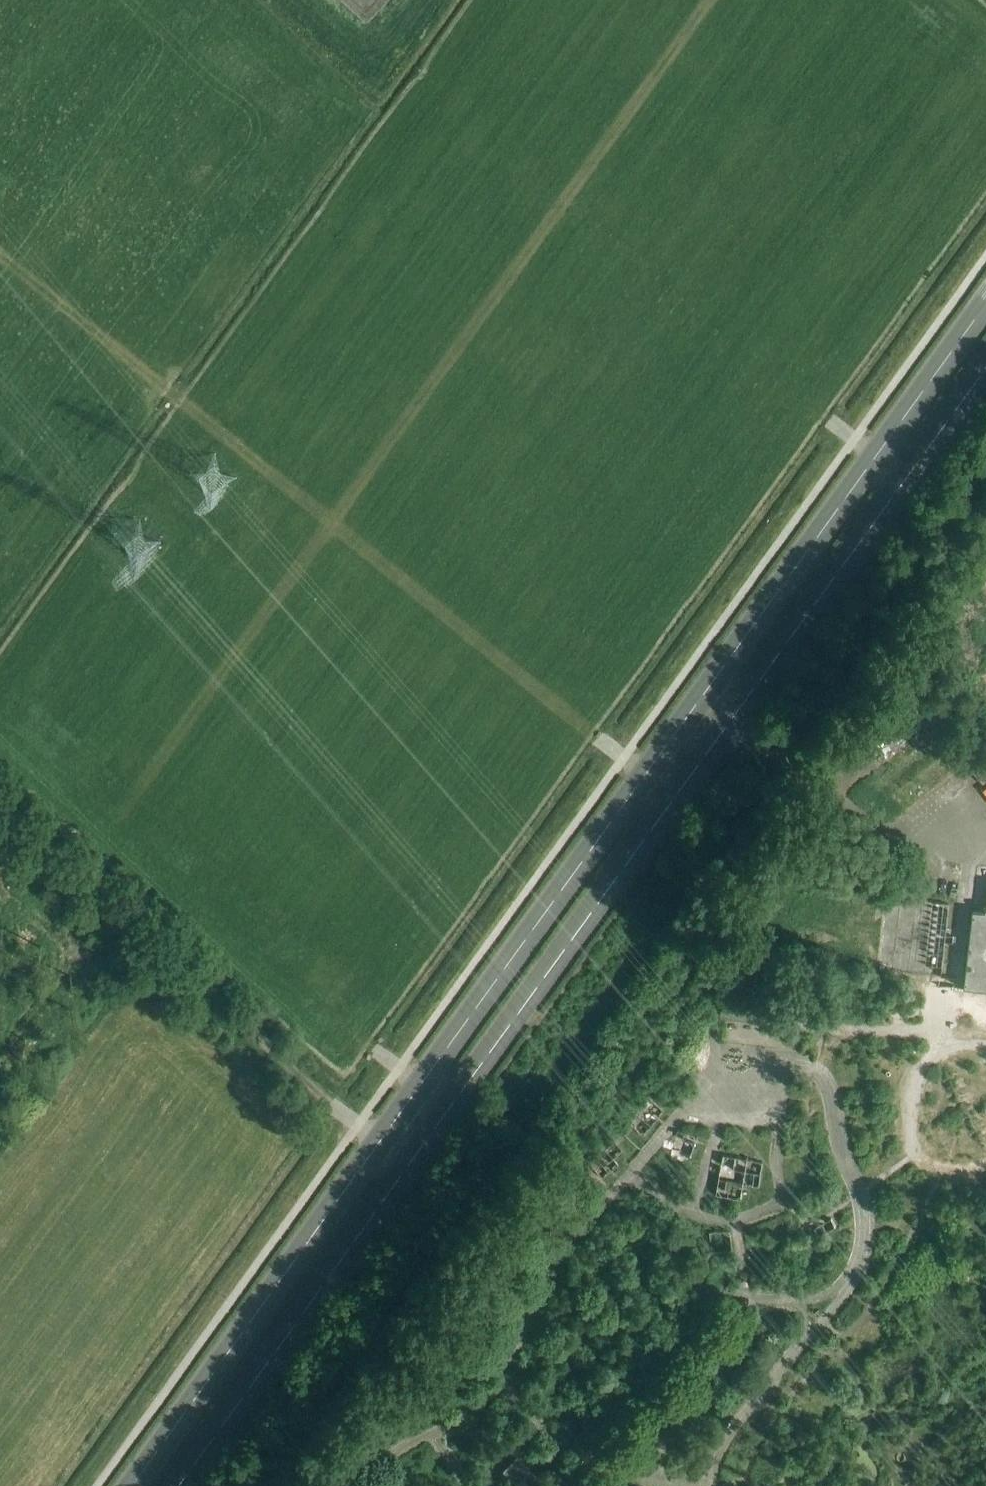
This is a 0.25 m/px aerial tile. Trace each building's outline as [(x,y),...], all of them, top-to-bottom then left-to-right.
[(895,675),(902,684),(913,675),(906,666),(895,675)] [(886,887),(882,971),(960,975),(964,891),(886,887)] [(963,989),(985,992),(985,908),(984,908),(983,908),(983,909),(982,912),(972,912),(963,989)] [(662,1109),(647,1095),(627,1120),(642,1134),(662,1109)] [(696,1136),(677,1130),(664,1146),(691,1156),(696,1136)] [(611,1140),(586,1163),(601,1177),(617,1163),(611,1156),(619,1147),(611,1140)] [(761,1161),(722,1155),(715,1194),(740,1198),(742,1183),(758,1186),(761,1161)] [(728,1230),(709,1232),(711,1251),(732,1251),(728,1230)] [(503,1473),(515,1485),(530,1485),(537,1480),(518,1460),(503,1473)]
